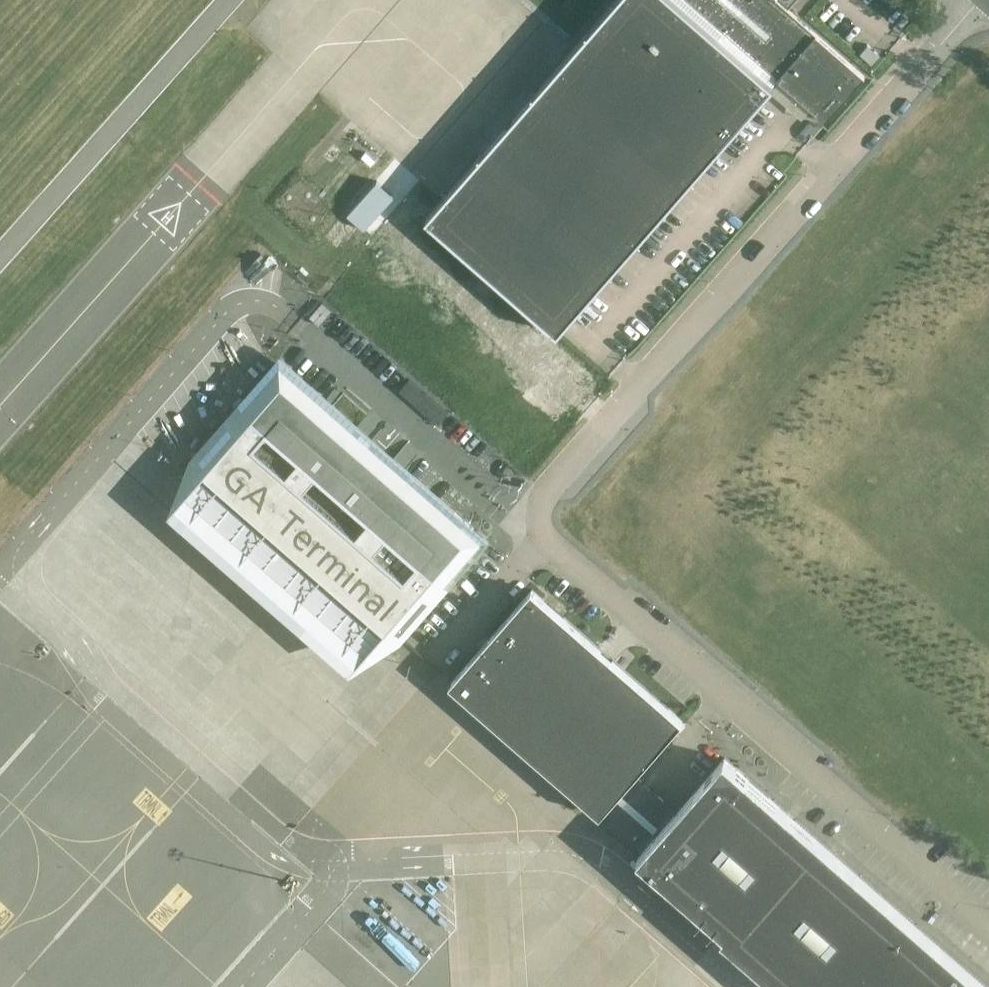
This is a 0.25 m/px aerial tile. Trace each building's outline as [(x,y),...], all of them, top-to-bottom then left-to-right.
[(560,331),(774,77),(825,122),(865,76),(783,5),(788,0),(617,0),(426,218),(560,331)] [(365,229),(394,196),(377,181),(348,214),(365,229)] [(280,354),(229,412),(190,456),(356,600),(401,641),(450,585),(489,537),(411,469),(359,423),(280,354)] [(640,854),(641,852),(670,819),(628,782),(682,720),(532,589),(450,683),(600,814),(597,817),(640,854)] [(781,986),(987,986),(920,929),(911,921),(724,757),(670,819),(641,852),(640,854),(638,856),(725,932),(722,935),(781,986)]
